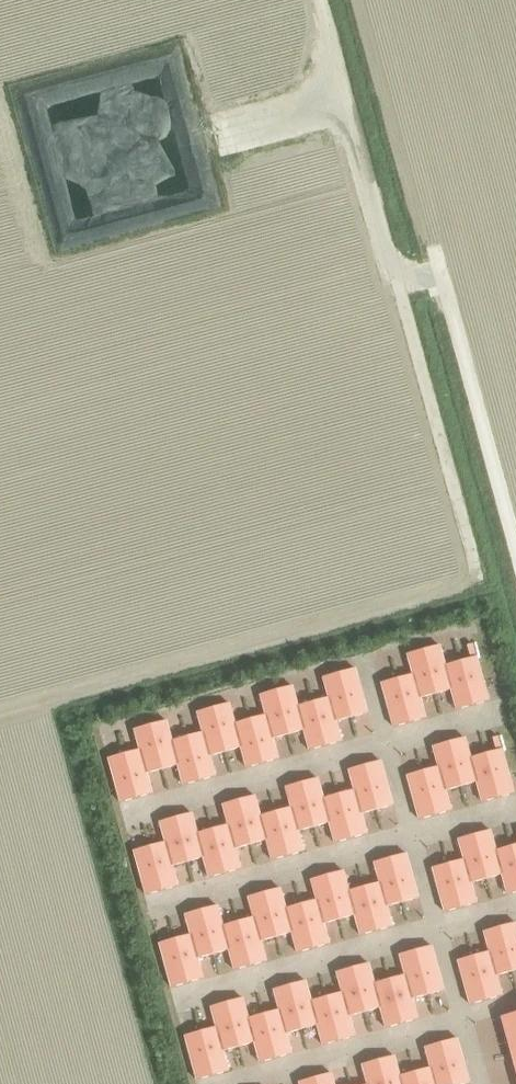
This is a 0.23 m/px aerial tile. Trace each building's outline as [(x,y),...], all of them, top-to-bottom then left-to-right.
[(423,650),(431,679),(446,675),(448,681),(464,677),(460,662),(444,666),(439,646),(423,650)] [(415,683),(431,679),(423,650),(407,654),(412,675),(397,679),(401,694),(417,690),(415,683)] [(460,662),(464,677),(472,706),(488,702),(476,657),(460,662)] [(347,702),(351,718),(367,713),(354,669),(339,673),(347,702)] [(331,707),(347,702),(339,673),(323,678),(328,698),(313,702),(317,717),(333,713),(331,707)] [(446,675),(431,679),(435,695),(451,690),(456,710),(472,706),(464,677),(448,681),(446,675)] [(393,728),(409,723),(401,694),(397,679),(381,683),(393,728)] [(419,699),(435,695),(431,679),(415,683),(417,690),(401,694),(409,723),(425,719),(419,699)] [(291,686),(276,690),(284,720),(299,715),(301,722),(317,717),(313,702),(297,706),(291,686)] [(284,720),(276,690),(260,695),(265,715),(250,719),(254,735),(270,730),(268,724),(284,720)] [(351,718),(347,702),(331,707),(333,713),(317,717),(325,746),(341,742),(335,722),(351,718)] [(254,735),(250,719),(234,724),(228,703),(213,708),(221,737),(236,733),(238,739),(254,735)] [(202,732),(187,737),(191,752),(207,748),(205,741),(221,737),(213,708),(197,712),(202,732)] [(309,751),(325,746),(317,717),(301,722),(299,715),(284,720),(288,735),(303,731),(309,751)] [(272,739),(288,735),(284,720),(268,724),(270,730),(254,735),(262,764),(278,759),(272,739)] [(165,721),(150,725),(158,754),(173,750),(175,756),(191,752),(187,737),(171,741),(165,721)] [(142,759),(158,754),(150,725),(134,729),(139,750),(124,754),(128,769),(144,765),(142,759)] [(236,733),(221,737),(225,752),(240,748),(246,768),(262,764),(254,735),(238,739),(236,733)] [(207,748),(191,752),(199,781),(215,777),(209,757),(225,752),(221,737),(205,741),(207,748)] [(448,743),(456,772),(472,767),(474,774),(489,769),(485,754),(469,758),(464,738),(448,743)] [(422,771),(426,787),(442,782),(440,776),(456,772),(448,743),(432,747),(438,767),(422,771)] [(158,754),(162,770),(177,765),(183,785),(199,781),(191,752),(175,756),(173,750),(158,754)] [(485,754),(489,769),(497,799),(513,794),(501,750),(485,754)] [(120,803),(136,798),(128,769),(124,754),(108,758),(120,803)] [(144,765),(128,769),(136,798),(152,794),(146,774),(162,770),(158,754),(142,759),(144,765)] [(372,795),(376,810),(392,806),(380,761),(364,766),(372,795)] [(372,795),(364,766),(348,770),(354,790),(338,795),(342,810),(358,806),(356,799),(372,795)] [(497,799),(489,769),(474,774),(472,767),(456,772),(460,787),(476,783),(481,803),(497,799)] [(418,820),(434,816),(426,787),(422,771),(406,776),(418,820)] [(442,782),(426,787),(434,816),(450,812),(445,791),(460,787),(456,772),(440,776),(442,782)] [(326,814),(342,810),(338,795),(322,799),(317,779),(301,783),(309,812),(325,808),(326,814)] [(291,808),(275,812),(279,827),(295,823),(293,816),(309,812),(301,783),(285,787),(291,808)] [(376,810),(372,795),(356,799),(358,806),(342,810),(350,839),(366,835),(360,814),(376,810)] [(263,832),(279,827),(275,812),(259,816),(254,796),(238,800),(246,829),(262,825),(263,832)] [(228,825),(212,829),(216,845),(232,840),(230,834),(246,829),(238,800),(222,805),(228,825)] [(334,843),(350,839),(342,810),(326,814),(325,808),(309,812),(313,827),(329,823),(334,843)] [(295,823),(279,827),(287,856),(303,852),(297,832),(313,827),(309,812),(293,816),(295,823)] [(200,849),(216,845),(212,829),(196,833),(191,813),(175,818),(183,847),(199,842),(200,849)] [(165,842),(149,846),(153,862),(169,857),(167,851),(183,847),(175,818),(159,822),(165,842)] [(271,861),(287,856),(279,827),(263,832),(262,825),(246,829),(250,845),(266,840),(271,861)] [(216,845),(224,874),(240,869),(234,849),(250,845),(246,829),(230,834),(232,840),(216,845)] [(489,831),(473,835),(481,864),(497,860),(499,866),(515,862),(511,847),(495,851),(489,831)] [(463,860),(447,864),(452,879),(467,875),(466,868),(481,864),(473,835),(458,839),(463,860)] [(183,847),(187,862),(203,858),(208,878),(224,874),(216,845),(200,849),(199,842),(183,847)] [(161,891),(153,862),(149,846),(133,851),(145,895),(161,891)] [(153,862),(161,891),(177,887),(171,866),(187,862),(183,847),(167,851),(169,857),(153,862)] [(389,858),(397,887),(402,903),(417,898),(405,854),(389,858)] [(379,883),(363,887),(368,902),(383,898),(382,892),(397,887),(389,858),(373,862),(379,883)] [(481,864),(486,879),(501,875),(507,895),(515,893),(515,867),(515,862),(499,866),(497,860),(481,864)] [(460,908),(452,879),(447,864),(432,868),(444,913),(460,908)] [(486,879),(481,864),(466,868),(467,875),(452,879),(460,908),(476,904),(470,884),(486,879)] [(352,907),(368,902),(363,887),(348,891),(342,871),(326,875),(334,905),(350,900),(352,907)] [(316,900),(300,904),(305,920),(320,915),(319,909),(334,905),(326,875),(310,880),(316,900)] [(383,898),(368,902),(376,931),(391,927),(386,907),(402,903),(397,887),(382,892),(383,898)] [(305,920),(300,904),(285,909),(279,888),(263,893),(271,922),(287,917),(289,924),(305,920)] [(271,922),(263,893),(247,897),(253,917),(237,922),(242,937),(257,933),(256,926),(271,922)] [(360,936),(376,931),(368,902),(352,907),(350,900),(334,905),(339,920),(354,916),(360,936)] [(320,915),(305,920),(313,949),(328,944),(323,924),(339,920),(334,905),(319,909),(320,915)] [(200,910),(208,939),(224,935),(226,941),(242,937),(237,922),(222,926),(216,906),(200,910)] [(190,935),(174,939),(179,954),(194,950),(193,943),(208,939),(200,910),(184,914),(190,935)] [(297,953),(313,949),(305,920),(289,924),(287,917),(271,922),(276,937),(291,933),(297,953)] [(257,933),(242,937),(250,966),(265,962),(260,941),(276,937),(271,922),(256,926),(257,933)] [(507,957),(515,954),(515,928),(515,923),(499,928),(507,957)] [(491,961),(507,957),(499,928),(483,932),(489,952),(473,956),(477,972),(493,967),(491,961)] [(234,970),(250,966),(242,937),(226,941),(224,935),(208,939),(213,955),(228,950),(234,970)] [(187,983),(179,954),(174,939),(159,943),(171,988),(187,983)] [(213,955),(208,939),(193,943),(194,950),(179,954),(187,983),(202,979),(197,959),(213,955)] [(431,946),(415,951),(423,980),(427,995),(443,991),(431,946)] [(407,984),(423,980),(415,951),(399,955),(404,975),(389,980),(393,995),(409,991),(407,984)] [(507,957),(511,972),(515,971),(515,954),(507,957)] [(469,1005),(485,1001),(477,972),(473,956),(457,961),(469,1005)] [(493,967),(477,972),(485,1001),(501,996),(495,976),(511,972),(507,957),(491,961),(493,967)] [(393,995),(389,980),(373,984),(368,964),(352,968),(360,997),(375,993),(377,999),(393,995)] [(360,997),(352,968),(336,972),(341,992),(326,997),(330,1012),(346,1008),(344,1001),(360,997)] [(393,995),(401,1024),(417,1020),(411,999),(427,995),(423,980),(407,984),(409,991),(393,995)] [(330,1012),(326,997),(310,1001),(305,981),(289,985),(297,1014),(312,1010),(314,1016),(330,1012)] [(263,1014),(267,1029),(283,1025),(281,1019),(297,1014),(289,985),(273,990),(278,1010),(263,1014)] [(360,997),(364,1012),(380,1008),(385,1028),(401,1024),(393,995),(377,999),(375,993),(360,997)] [(346,1008),(330,1012),(338,1041),(354,1037),(348,1017),(364,1012),(360,997),(344,1001),(346,1008)] [(242,998),(226,1003),(234,1032),(249,1027),(251,1034),(267,1029),(263,1014),(247,1018),(242,998)] [(215,1027),(200,1031),(204,1047),(220,1042),(218,1036),(234,1032),(226,1003),(210,1007),(215,1027)] [(322,1046),(338,1041),(330,1012),(314,1016),(312,1010),(297,1014),(301,1030),(317,1025),(322,1046)] [(501,1018),(515,1072),(515,1013),(501,1018)] [(301,1030),(297,1014),(281,1019),(283,1025),(267,1029),(275,1059),(291,1054),(285,1034),(301,1030)] [(234,1032),(238,1047),(254,1043),(259,1063),(275,1059),(267,1029),(251,1034),(249,1027),(234,1032)] [(212,1076),(204,1047),(200,1031),(184,1036),(196,1080),(212,1076)] [(204,1047),(212,1076),(228,1072),(222,1051),(238,1047),(234,1032),(218,1036),(220,1042),(204,1047)] [(448,1072),(451,1083),(465,1083),(468,1083),(456,1039),(440,1043),(448,1072)] [(440,1043),(424,1047),(430,1068),(414,1072),(417,1083),(430,1083),(434,1083),(432,1076),(448,1072),(440,1043)] [(377,1060),(384,1083),(417,1083),(414,1072),(398,1076),(393,1056),(377,1060)] [(377,1060),(361,1065),(367,1083),(384,1083),(377,1060)] [(430,1083),(451,1083),(448,1072),(432,1076),(434,1083),(430,1083)] [(314,1078),(316,1083),(333,1083),(330,1073),(314,1078)]
